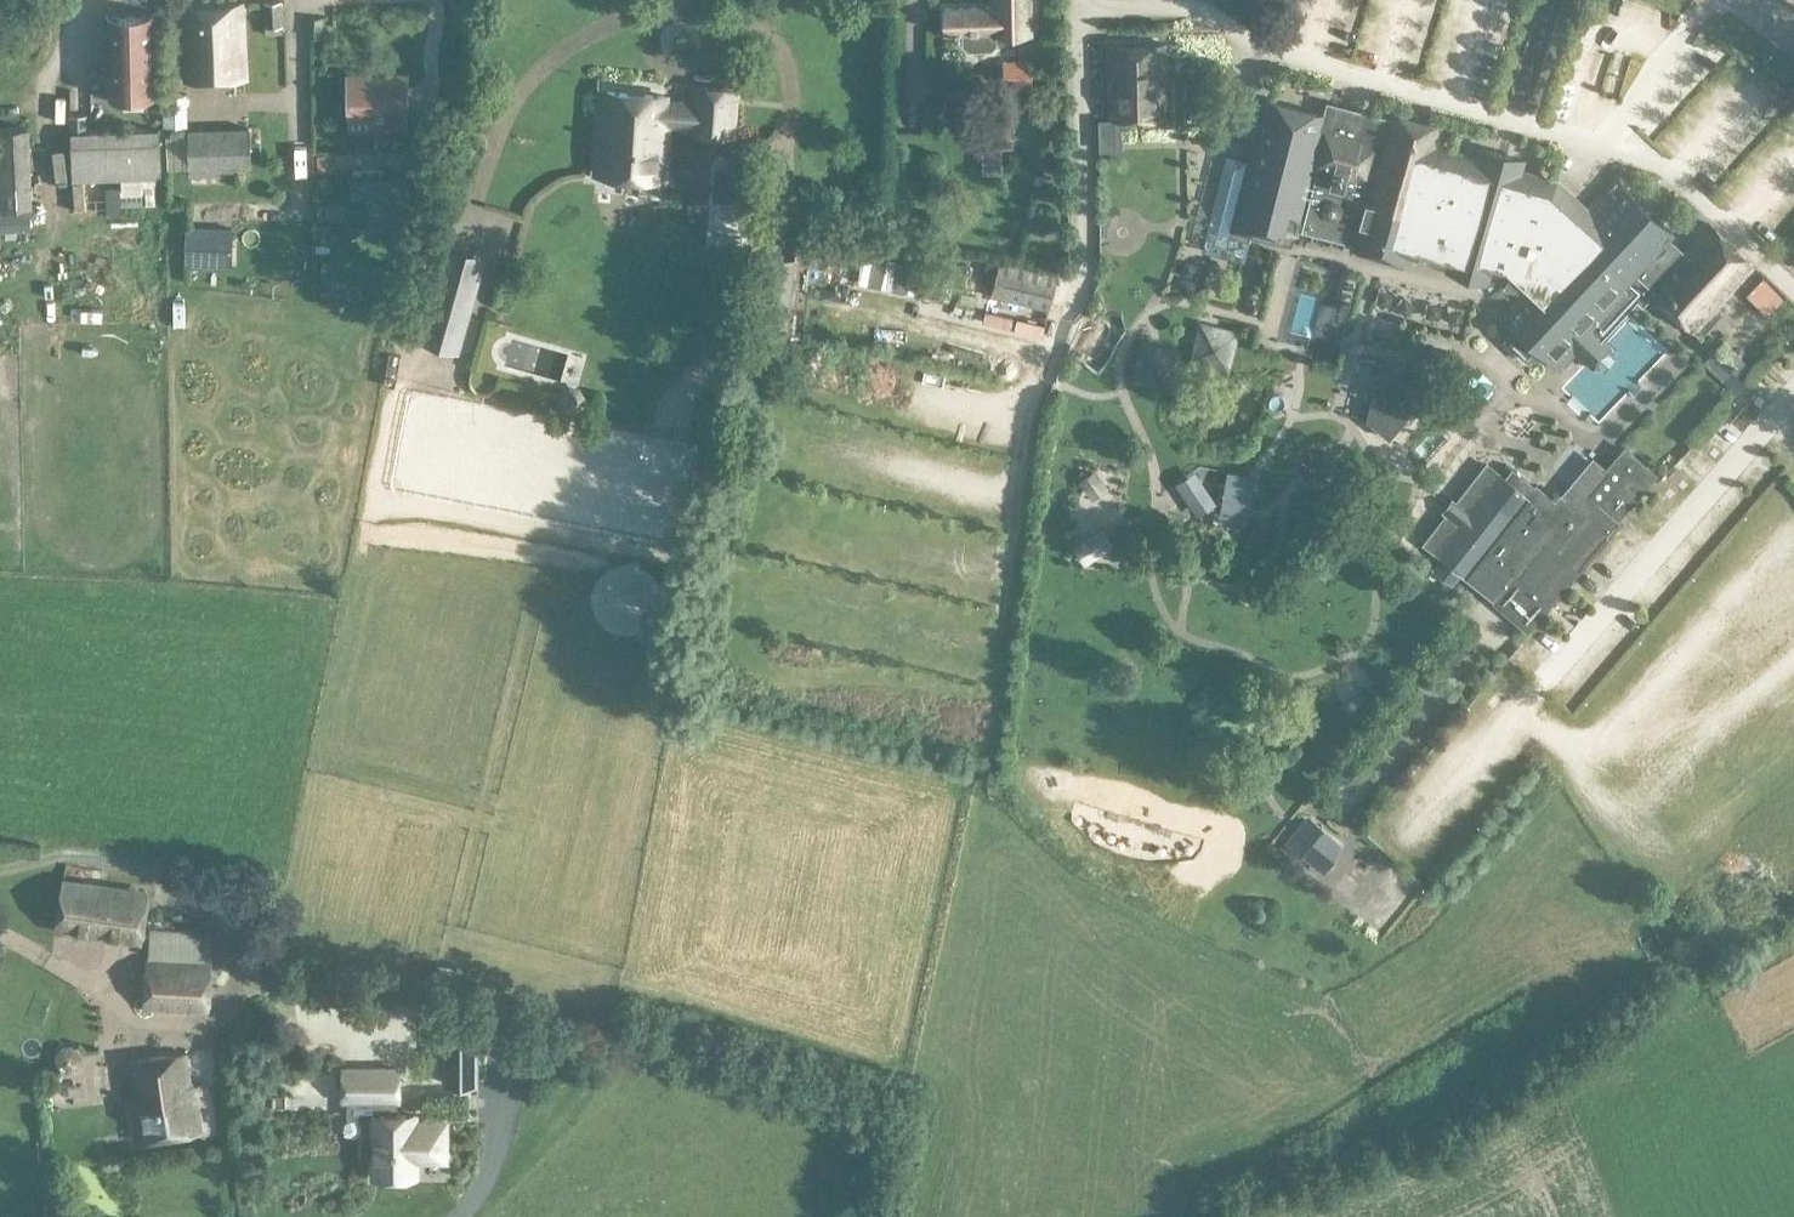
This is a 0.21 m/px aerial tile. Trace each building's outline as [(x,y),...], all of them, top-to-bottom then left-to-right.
[(264,27),(265,34),(282,33),(282,26),(284,26),(282,0),(263,2),(264,27)] [(962,32),(962,45),(967,50),(990,50),(995,44),(995,33),(1032,32),(1031,0),(994,0),(994,6),(945,7),(945,32),(962,32)] [(242,4),(181,7),(185,81),(246,78),(242,4)] [(151,16),(108,17),(110,89),(123,89),(124,103),(144,103),(144,89),(153,88),(151,16)] [(323,18),(306,17),(306,37),(322,38),(323,18)] [(1165,43),(1108,45),(1110,119),(1168,117),(1165,43)] [(1032,60),(1002,61),(1003,84),(1004,84),(1004,90),(1026,89),(1026,83),(1032,83),(1032,60)] [(406,72),(349,72),(349,109),(349,130),(374,129),(407,129),(406,72)] [(1217,80),(1190,81),(1190,98),(1191,111),(1191,122),(1218,121),(1217,110),(1218,110),(1217,80)] [(665,95),(607,91),(605,118),(599,122),(595,173),(664,178),(668,125),(691,126),(691,131),(733,135),(736,88),(694,85),(693,102),(681,101),(680,106),(665,105),(665,95)] [(1226,154),(1200,249),(1242,260),(1251,226),(1279,234),(1286,209),(1292,210),(1290,218),(1295,220),(1293,227),(1350,243),(1351,244),(1350,247),(1410,264),(1411,259),(1414,249),(1470,265),(1467,274),(1481,278),(1484,269),(1503,274),(1506,277),(1514,283),(1523,292),(1520,295),(1502,316),(1514,327),(1518,331),(1509,341),(1528,358),(1537,348),(1539,350),(1560,369),(1576,352),(1599,372),(1617,352),(1602,339),(1637,300),(1642,305),(1649,298),(1644,291),(1648,286),(1649,287),(1649,288),(1692,330),(1693,330),(1699,336),(1714,321),(1708,314),(1753,265),(1709,224),(1684,251),(1670,237),(1674,233),(1616,178),(1586,210),(1557,181),(1523,172),(1511,168),(1514,160),(1502,157),(1490,153),(1488,162),(1477,159),(1441,149),(1447,128),(1386,110),(1385,116),(1326,101),(1323,114),(1267,99),(1255,143),(1250,161),(1226,154)] [(1013,112),(981,114),(982,147),(982,172),(1002,171),(1001,146),(1013,146),(1013,112)] [(85,115),(69,115),(70,130),(72,180),(162,176),(160,127),(86,130),(85,115)] [(1118,119),(1095,120),(1096,151),(1100,151),(1119,150),(1118,119)] [(0,128),(0,148),(29,147),(28,127),(0,128)] [(249,127),(188,128),(188,164),(189,164),(234,163),(234,165),(250,164),(249,127)] [(749,169),(717,167),(715,197),(747,199),(749,169)] [(409,176),(350,179),(350,208),(352,208),(352,229),(402,229),(402,205),(410,205),(409,176)] [(657,195),(656,180),(627,182),(627,197),(657,195)] [(84,182),(73,183),(75,208),(86,207),(84,182)] [(146,203),(155,203),(154,184),(154,183),(145,183),(146,203)] [(235,226),(188,224),(187,262),(234,264),(235,226)] [(1783,247),(1793,257),(1793,234),(1783,247)] [(423,284),(408,338),(420,342),(459,352),(460,347),(485,257),(447,247),(446,248),(438,277),(424,273),(421,283),(423,284)] [(1058,274),(1000,260),(999,262),(988,260),(982,282),(993,285),(990,297),(1049,311),(1058,274)] [(1782,297),(1762,277),(1746,294),(1766,314),(1782,297)] [(963,285),(948,283),(949,282),(938,280),(934,306),(959,310),(963,285)] [(1228,371),(1238,331),(1198,321),(1188,361),(1228,371)] [(1169,391),(1179,350),(1138,339),(1128,381),(1169,391)] [(1711,354),(1703,362),(1736,393),(1745,383),(1739,377),(1751,366),(1723,341),(1711,354)] [(1378,363),(1363,419),(1388,440),(1389,438),(1449,367),(1431,351),(1405,381),(1408,383),(1405,385),(1378,363)] [(1768,397),(1757,388),(1730,419),(1741,428),(1768,397)] [(1499,472),(1436,552),(1441,556),(1462,573),(1495,599),(1493,601),(1528,630),(1577,571),(1610,534),(1621,521),(1619,519),(1614,515),(1652,470),(1625,447),(1611,463),(1607,468),(1594,457),(1556,502),(1535,484),(1513,465),(1504,476),(1499,472)] [(1081,479),(1091,493),(1104,484),(1096,471),(1081,479)] [(1197,515),(1215,503),(1194,473),(1177,486),(1197,515)] [(1221,521),(1243,524),(1252,476),(1229,473),(1221,521)] [(1098,534),(1076,547),(1085,562),(1107,547),(1098,534)] [(1179,564),(1160,553),(1155,563),(1174,573),(1179,564)] [(1348,560),(1328,580),(1335,587),(1355,567),(1348,560)] [(1559,625),(1575,636),(1592,613),(1576,602),(1559,625)] [(1343,846),(1307,817),(1286,842),(1322,872),(1343,846)] [(146,895),(63,884),(58,925),(140,937),(146,895)] [(149,927),(148,956),(211,959),(212,929),(149,927)] [(145,957),(142,1009),(209,1013),(211,961),(145,957)] [(476,1029),(445,1029),(445,1048),(451,1048),(451,1082),(476,1082),(476,1029)] [(372,1051),(395,1050),(394,1036),(371,1037),(372,1051)] [(132,1109),(137,1140),(203,1130),(198,1100),(200,1094),(203,1093),(201,1084),(198,1084),(191,1081),(187,1053),(130,1061),(135,1099),(131,1103),(132,1109)] [(344,1067),(344,1099),(377,1099),(377,1114),(373,1114),(373,1137),(363,1137),(363,1156),(373,1156),(373,1175),(378,1175),(378,1178),(397,1178),(397,1175),(415,1175),(415,1158),(445,1158),(445,1122),(415,1122),(415,1114),(394,1114),(394,1099),(397,1099),(397,1068),(344,1067)]
